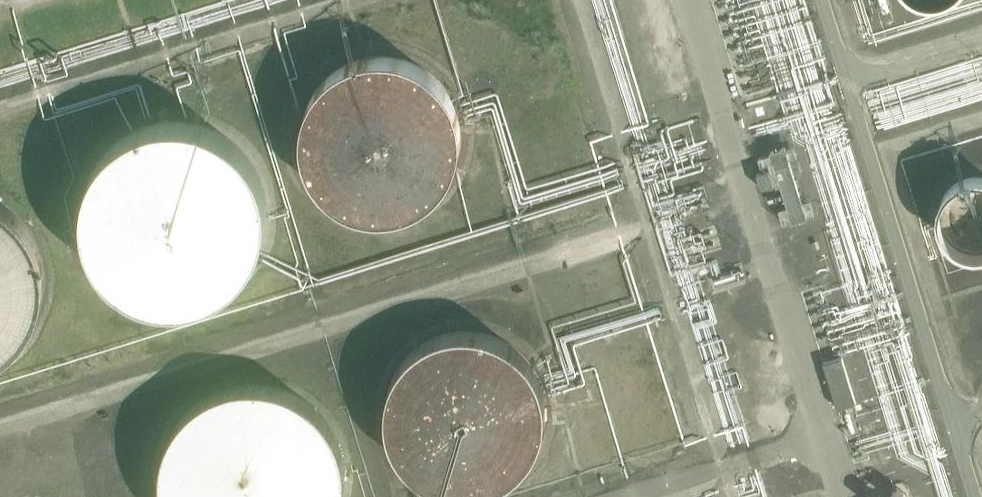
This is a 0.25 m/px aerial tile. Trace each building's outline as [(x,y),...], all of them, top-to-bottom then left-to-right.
[(464,134),(464,132),(464,124),(463,115),(461,109),(457,99),(453,91),(449,85),(440,74),(429,65),(415,58),(400,53),(391,52),(384,51),(377,52),(367,53),(352,58),(338,65),(327,75),(320,82),(316,88),(309,102),(306,110),(304,118),(303,132),(304,146),(306,155),(309,164),(317,177),(327,189),(337,198),(344,203),(353,207),(367,211),(382,213),(396,212),(411,208),(423,203),(432,197),(438,192),(444,186),(450,179),(457,166),(460,159),(462,150),(464,142),(464,134)] [(267,210),(267,209),(267,201),(266,191),(263,182),(261,174),(257,167),(251,157),(241,144),(234,138),(228,133),(220,128),(211,124),(200,120),(193,118),(178,116),(168,116),(157,118),(149,120),(140,123),(126,130),(119,135),(112,141),(106,147),(100,154),(95,162),(91,170),(87,180),(85,188),(83,197),(83,207),(83,217),(84,225),(88,240),(95,255),(99,262),(106,270),(112,276),(121,283),(126,287),(136,292),(151,298),(162,300),(172,301),(178,301),(191,300),(199,298),(208,295),(218,290),(224,287),(229,283),(239,275),(246,268),(252,259),(260,245),(263,237),(265,228),(267,218),(267,210)] [(806,216),(785,146),(771,150),(792,221),(806,216)] [(981,165),(974,164),(967,165),(961,167),(953,172),(948,177),(942,184),(939,191),(937,198),(936,205),(937,214),(940,221),(944,228),(950,235),(956,240),(965,243),(972,245),(978,245),(981,245),(981,165)] [(769,169),(757,172),(762,187),(774,184),(769,169)] [(683,181),(654,190),(670,239),(698,230),(683,181)] [(48,275),(47,267),(46,258),(43,248),(41,240),(37,233),(32,223),(27,217),(20,209),(14,204),(6,198),(0,194),(0,357),(5,354),(13,348),(19,343),(27,334),(32,328),(37,319),(40,312),(45,296),(47,288),(48,277),(48,275)] [(549,405),(549,404),(547,388),(546,382),(542,372),(538,364),(533,356),(529,351),(522,344),(514,338),(509,334),(502,331),(493,327),(479,324),(465,323),(450,325),(443,327),(434,331),(422,338),(414,344),(409,349),(405,354),(399,362),(393,375),(389,390),(388,405),(390,421),(394,435),(399,444),(402,450),(411,461),(422,470),(436,477),(450,482),(460,484),(468,484),(477,484),(486,482),(501,477),(514,470),(525,461),(534,450),(540,440),(542,435),(547,421),(549,405)] [(843,357),(823,363),(837,408),(856,402),(843,357)] [(347,472),(346,464),(345,454),(343,445),(340,437),(335,427),(330,419),(319,406),(307,396),(299,391),(290,387),(273,381),(264,380),(256,379),(238,381),(230,382),(221,385),(212,389),(203,394),(196,400),(190,405),(184,411),(178,419),(173,427),(169,436),(165,445),(163,454),(161,470),(161,478),(163,488),(164,496),(165,496),(343,496),(344,493),(346,483),(347,474),(347,472)]
